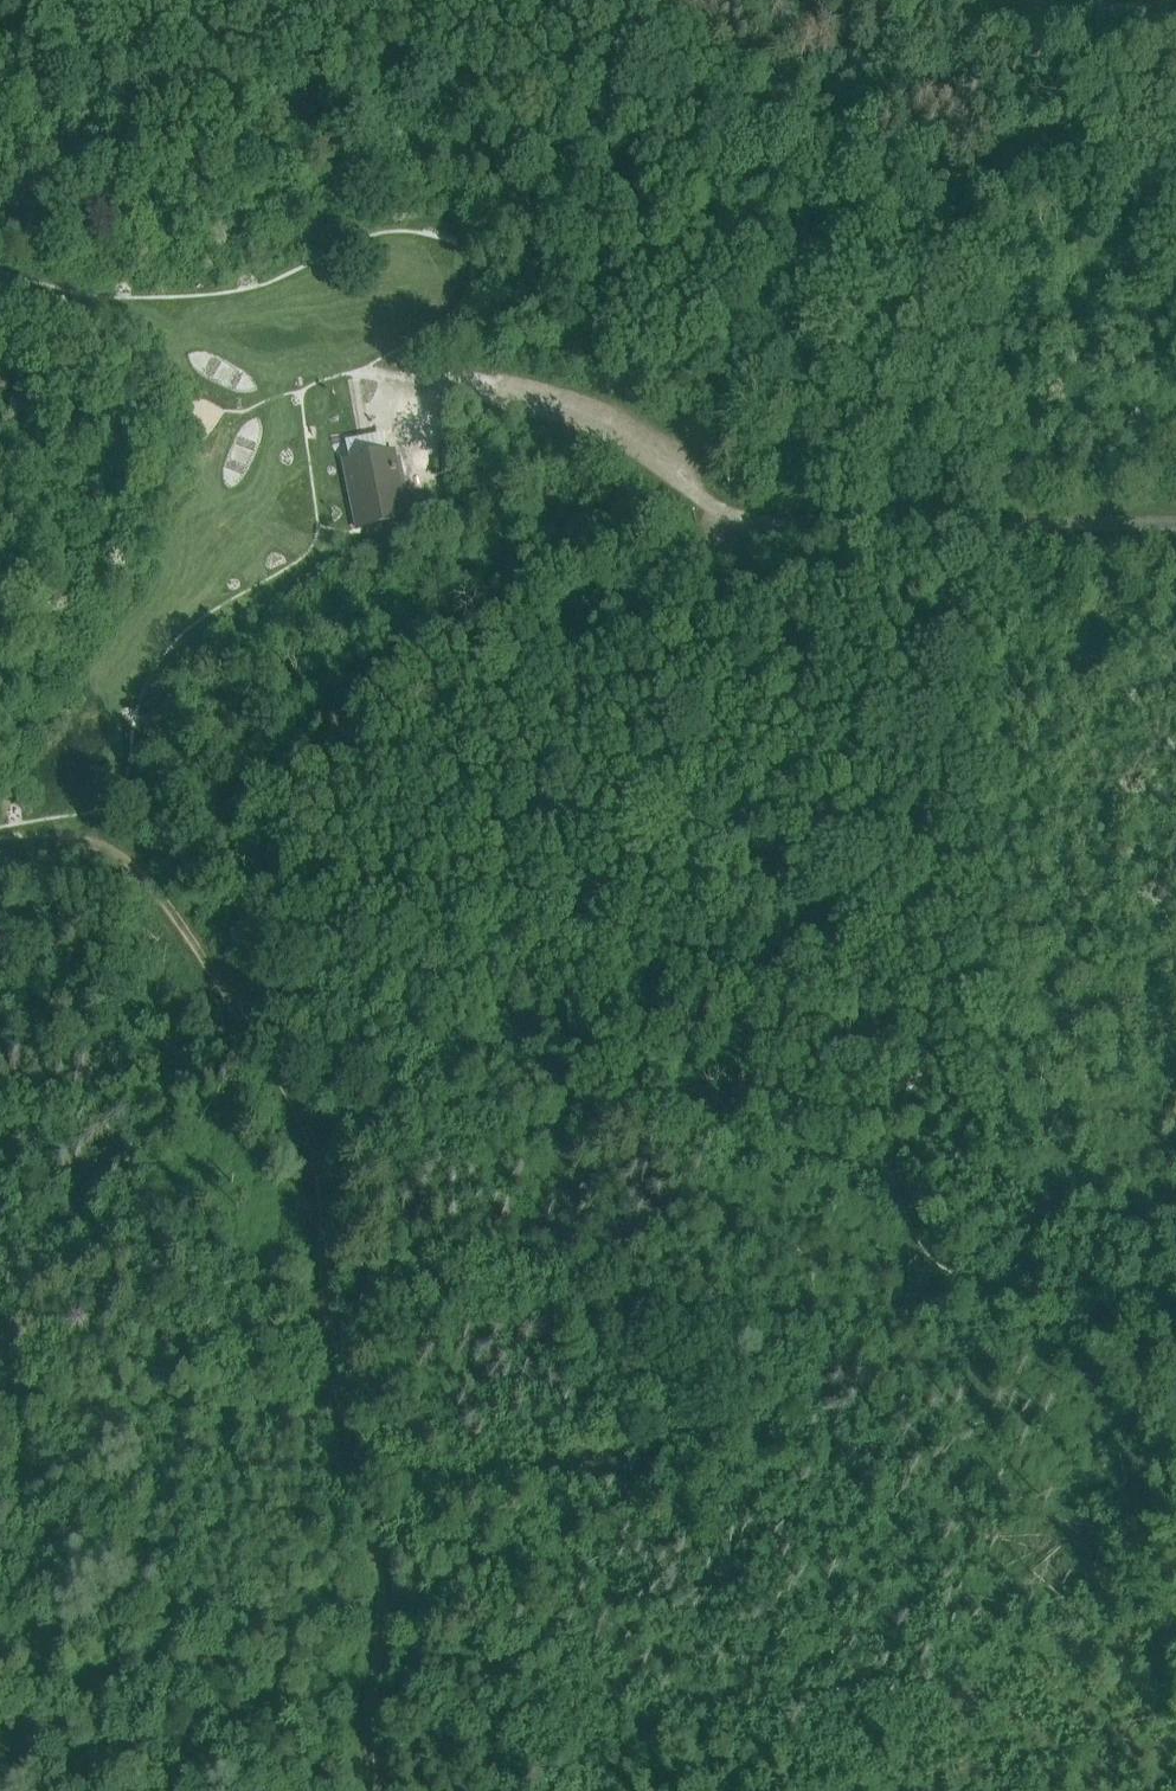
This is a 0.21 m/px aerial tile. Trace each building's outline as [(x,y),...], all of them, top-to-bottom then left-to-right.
[(344,438),(348,459),(386,452),(382,431),(344,438)] [(343,460),(356,531),(408,521),(394,450),(386,452),(368,455),(348,459),(343,460)]
